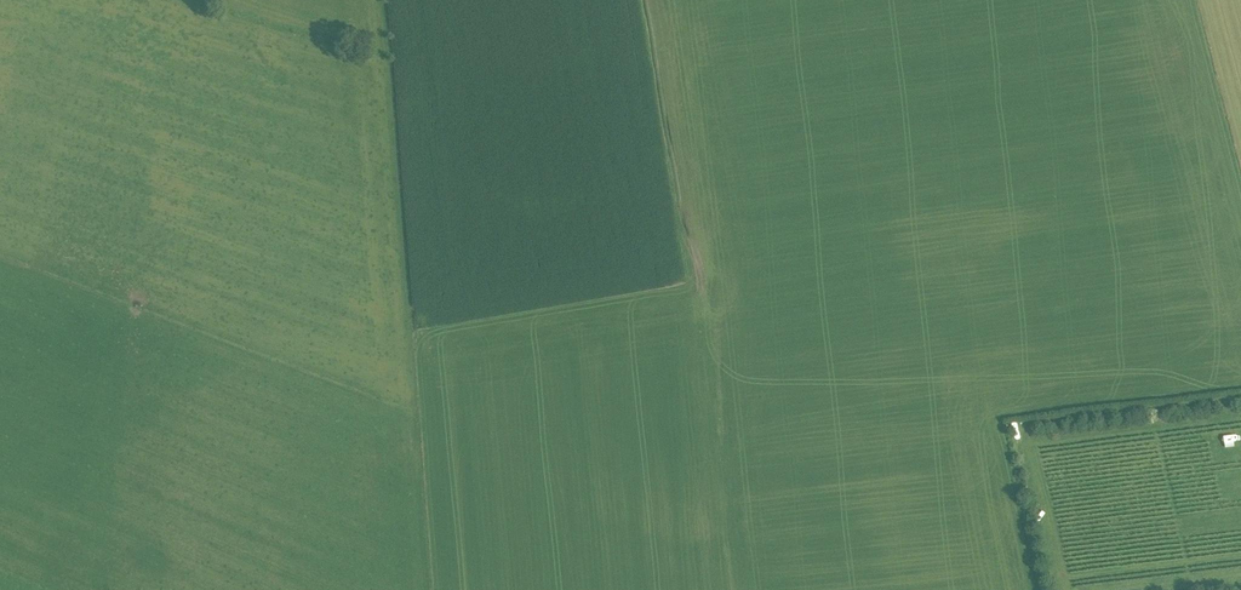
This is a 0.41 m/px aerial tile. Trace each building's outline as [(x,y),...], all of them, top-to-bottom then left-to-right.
[(1153,422),(1164,419),(1161,410),(1150,413),(1153,422)]
